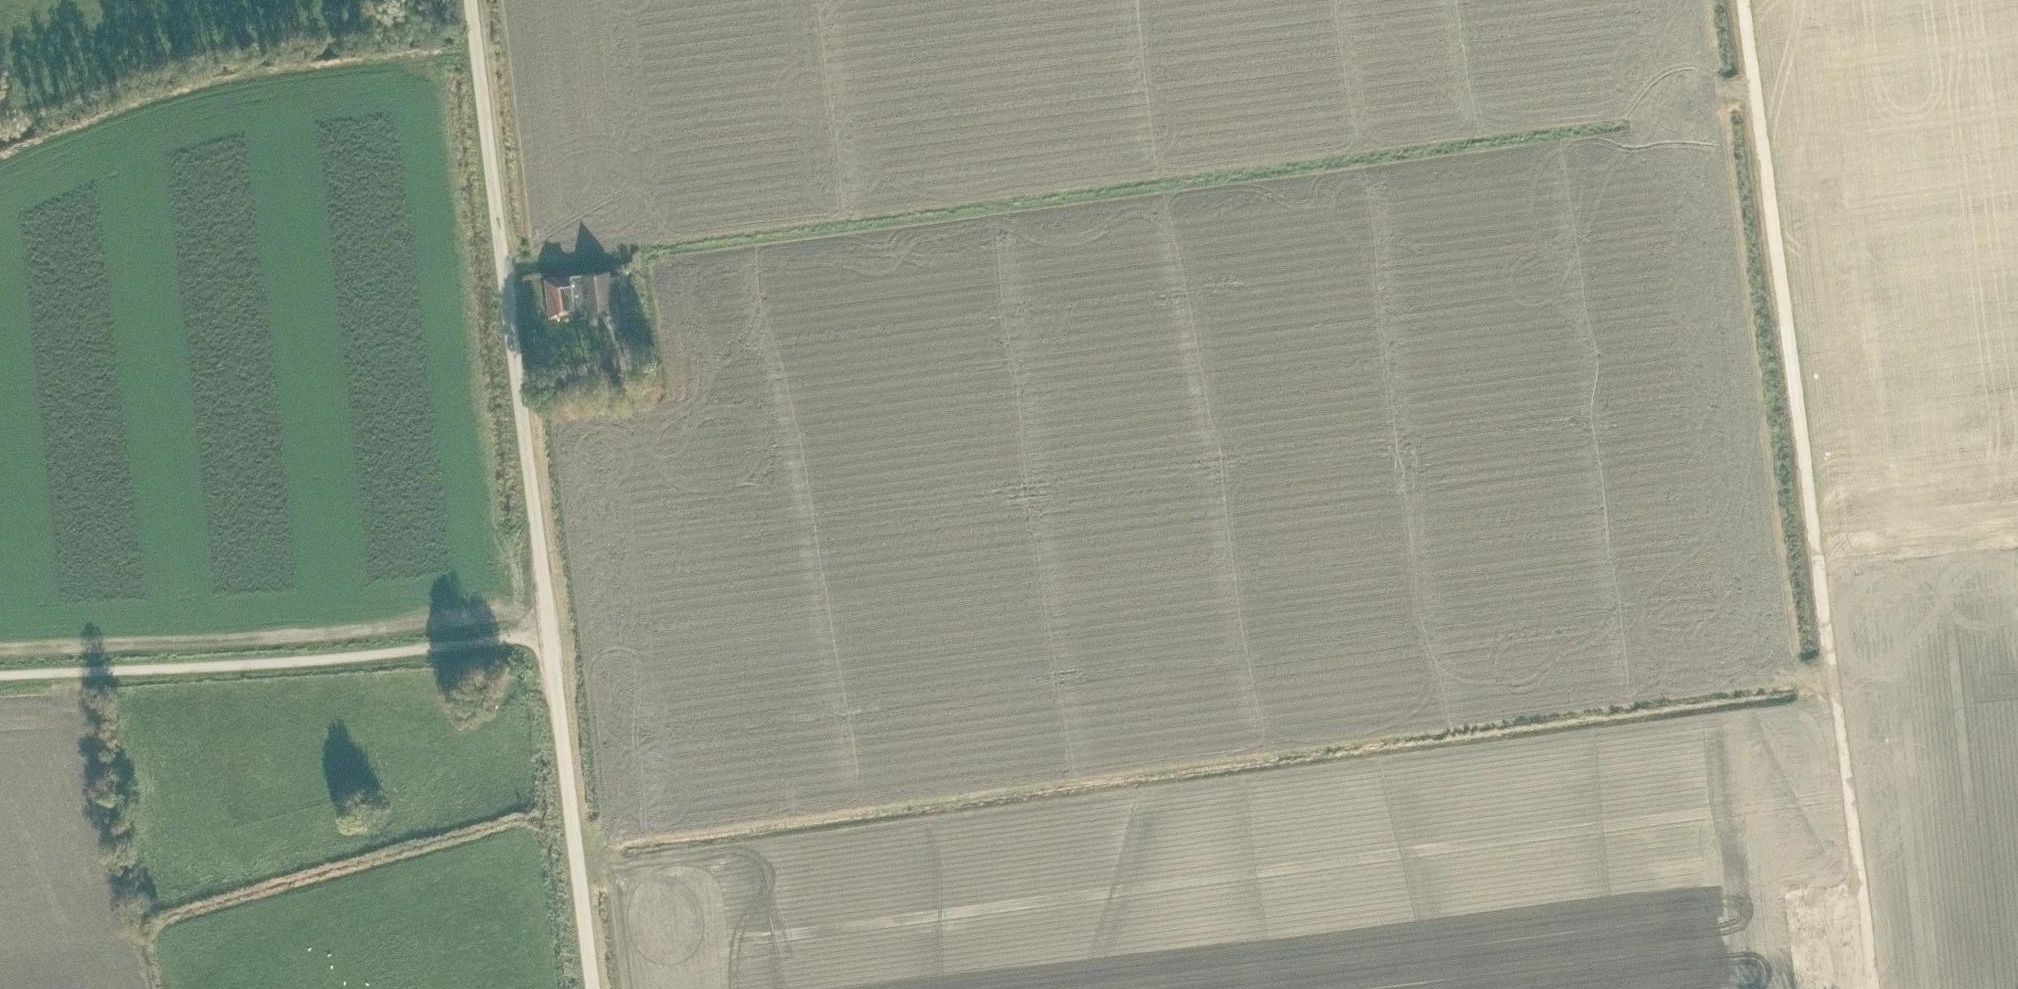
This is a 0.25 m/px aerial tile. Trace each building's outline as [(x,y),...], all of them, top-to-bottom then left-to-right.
[(619,274),(610,275),(609,270),(545,277),(550,316),(576,313),(576,316),(586,315),(585,307),(613,303),(612,300),(622,299),(619,274)]
